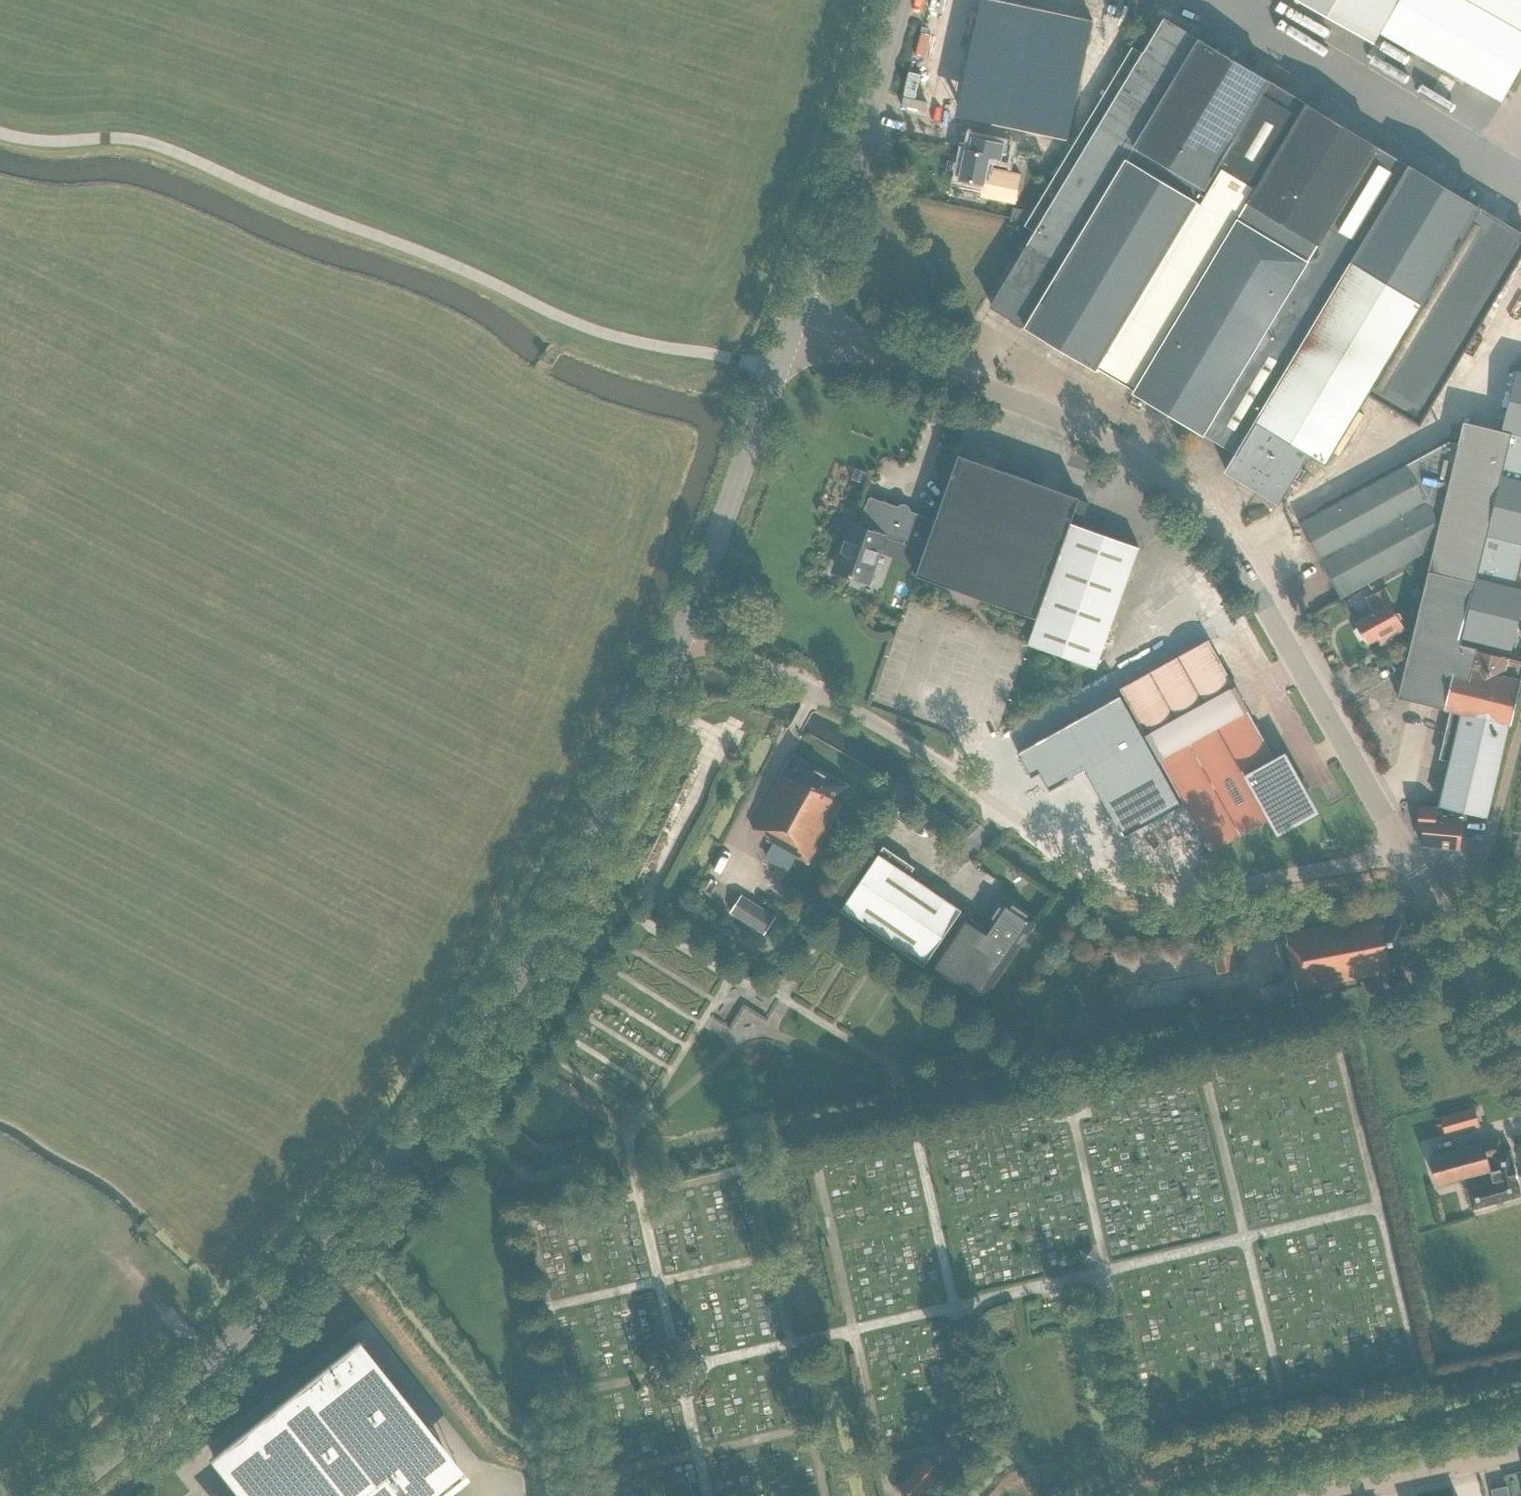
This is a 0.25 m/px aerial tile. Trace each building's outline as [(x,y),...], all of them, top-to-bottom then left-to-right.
[(956,116),(1068,140),(1094,21),(997,0),(987,0),(962,115),(956,114),(956,116)] [(1375,44),(1381,34),(1502,102),(1520,68),(1520,0),(1297,0),(1375,44)] [(1025,226),(1036,232),(1032,238),(1033,238),(992,306),(1098,370),(1099,368),(1135,390),(1134,392),(1203,434),(1236,454),(1226,471),(1279,502),(1309,452),(1326,462),(1332,452),(1339,456),(1359,424),(1364,415),(1357,411),(1368,393),(1420,424),(1520,256),(1520,232),(1164,18),(1143,53),(1132,47),(1025,226)] [(966,150),(959,179),(985,185),(982,196),(1015,203),(1021,175),(988,168),(990,157),(1008,160),(1011,148),(1012,148),(1013,146),(984,140),(984,139),(983,141),(970,138),(968,146),(967,146),(966,148),(968,148),(967,150),(966,150)] [(1462,637),(1511,649),(1520,606),(1520,590),(1515,588),(1520,563),(1520,372),(1516,371),(1502,430),(1512,432),(1462,637)] [(1298,522),(1339,598),(1433,547),(1397,697),(1445,708),(1433,759),(1450,763),(1440,805),(1486,816),(1508,724),(1511,725),(1520,682),(1520,679),(1506,675),(1510,657),(1475,648),(1475,647),(1460,643),(1462,637),(1512,432),(1502,430),(1464,420),(1458,443),(1448,441),(1298,522)] [(916,575),(1037,618),(1028,644),(1096,669),(1139,548),(1080,527),(1087,505),(1078,502),(1080,498),(958,455),(935,521),(926,518),(926,517),(872,498),(871,497),(870,497),(869,498),(868,499),(861,519),(862,520),(860,527),(850,524),(844,541),(845,542),(836,567),(838,572),(852,577),(853,577),(855,577),(855,576),(856,576),(857,575),(870,579),(885,537),(924,551),(916,575)] [(1390,603),(1382,589),(1366,598),(1374,612),(1355,623),(1367,644),(1378,638),(1382,645),(1392,639),(1390,636),(1405,628),(1390,603)] [(1274,763),(1207,642),(1126,690),(1212,849),(1268,818),(1278,835),(1316,814),(1284,757),(1274,763)] [(1182,804),(1121,694),(1018,752),(1023,761),(1022,761),(1032,778),(1046,770),(1055,785),(1048,789),(1050,791),(1064,783),(1064,782),(1086,771),(1122,838),(1137,830),(1137,829),(1182,804)] [(809,862),(851,786),(793,754),(752,827),(769,837),(767,840),(809,862)] [(1459,849),(1462,819),(1435,817),(1436,807),(1420,806),(1418,828),(1423,828),(1422,846),(1433,847),(1459,849)] [(958,915),(962,910),(910,875),(916,867),(884,845),(857,884),(858,885),(841,909),(928,968),(927,969),(980,1005),(1038,920),(1005,898),(985,926),(965,913),(962,918),(958,915)] [(776,917),(742,895),(730,913),(765,935),(776,917)] [(1413,962),(1403,915),(1386,919),(1385,915),(1290,932),(1292,946),(1289,947),(1295,979),(1284,981),(1284,982),(1267,985),(1270,997),(1290,993),(1289,990),(1297,989),(1394,970),(1394,966),(1413,962)] [(1236,970),(1232,943),(1213,947),(1217,973),(1236,970)] [(1441,1117),(1442,1123),(1436,1125),(1439,1136),(1446,1135),(1446,1136),(1479,1127),(1474,1108),(1441,1117)] [(1520,1195),(1520,1190),(1511,1150),(1502,1152),(1499,1139),(1429,1158),(1436,1183),(1481,1171),(1484,1183),(1467,1188),(1472,1208),(1520,1195)] [(367,1345),(365,1343),(216,1462),(218,1463),(222,1460),(251,1495),(441,1495),(426,1477),(449,1458),(414,1415),(419,1411),(408,1397),(403,1401),(361,1349),(367,1345)] [(1507,1486),(1492,1489),(1493,1495),(1510,1495),(1507,1486)]
